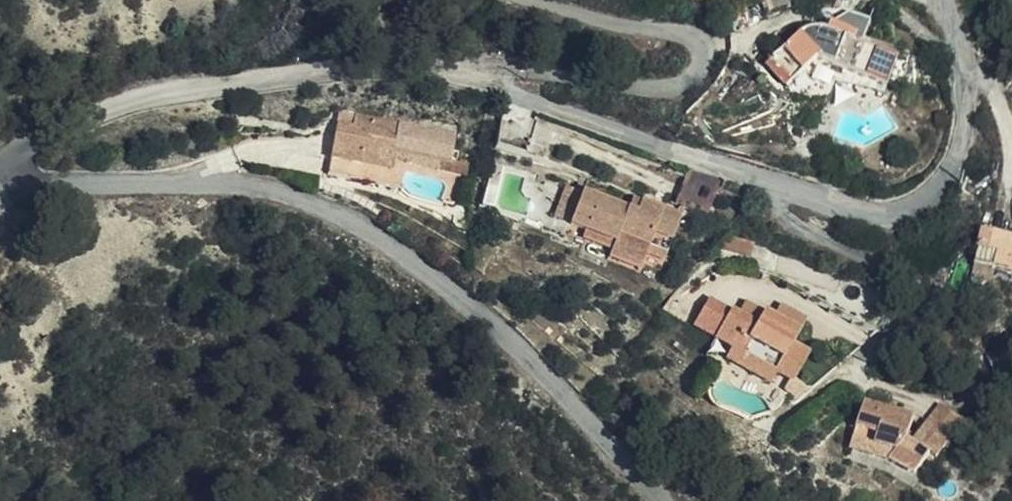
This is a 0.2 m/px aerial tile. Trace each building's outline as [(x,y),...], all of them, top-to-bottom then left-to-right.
[(747,49),(771,74),(781,66),(802,45),(797,14),(789,15),(785,17),(747,49)] [(866,72),(878,44),(830,23),(806,15),(797,14),(802,45),(866,72)] [(331,137),(334,124),(328,123),(325,136),(331,137)] [(309,165),(340,173),(342,164),(356,167),(358,157),(388,165),(393,140),(334,124),(331,137),(325,136),(316,133),(309,165)] [(342,164),(340,173),(369,180),(371,171),(386,175),(388,165),(358,157),(356,167),(342,164)] [(444,190),(446,180),(417,172),(415,182),(444,190)] [(686,209),(691,184),(661,177),(656,201),(686,209)] [(596,237),(593,248),(625,261),(629,250),(644,256),(658,212),(620,197),(616,210),(561,189),(549,224),(564,230),(566,226),(596,237)] [(981,260),(1009,268),(1011,256),(1011,251),(1003,248),(1007,233),(968,221),(959,254),(981,260)] [(563,236),(593,248),(596,237),(566,226),(564,230),(563,236)] [(625,261),(593,248),(590,255),(622,267),(625,261)] [(977,276),(981,260),(959,254),(954,270),(977,276)] [(696,333),(712,304),(691,291),(674,322),(696,333)] [(726,296),(720,308),(730,313),(737,301),(726,296)] [(755,311),(783,326),(788,315),(761,300),(755,311)] [(687,350),(704,360),(750,385),(766,393),(772,383),(778,372),(793,345),(776,337),(783,326),(755,311),(737,301),(730,313),(720,308),(712,304),(696,333),(687,350)] [(750,385),(704,360),(699,368),(745,393),(750,385)] [(786,376),(778,372),(772,383),(782,388),(787,384),(788,382),(789,381),(788,379),(788,377),(786,376)] [(861,437),(859,447),(877,453),(899,468),(915,445),(920,449),(947,413),(924,396),(898,430),(892,426),(896,409),(847,397),(838,429),(861,437)] [(835,440),(859,447),(861,437),(838,429),(835,440)]
